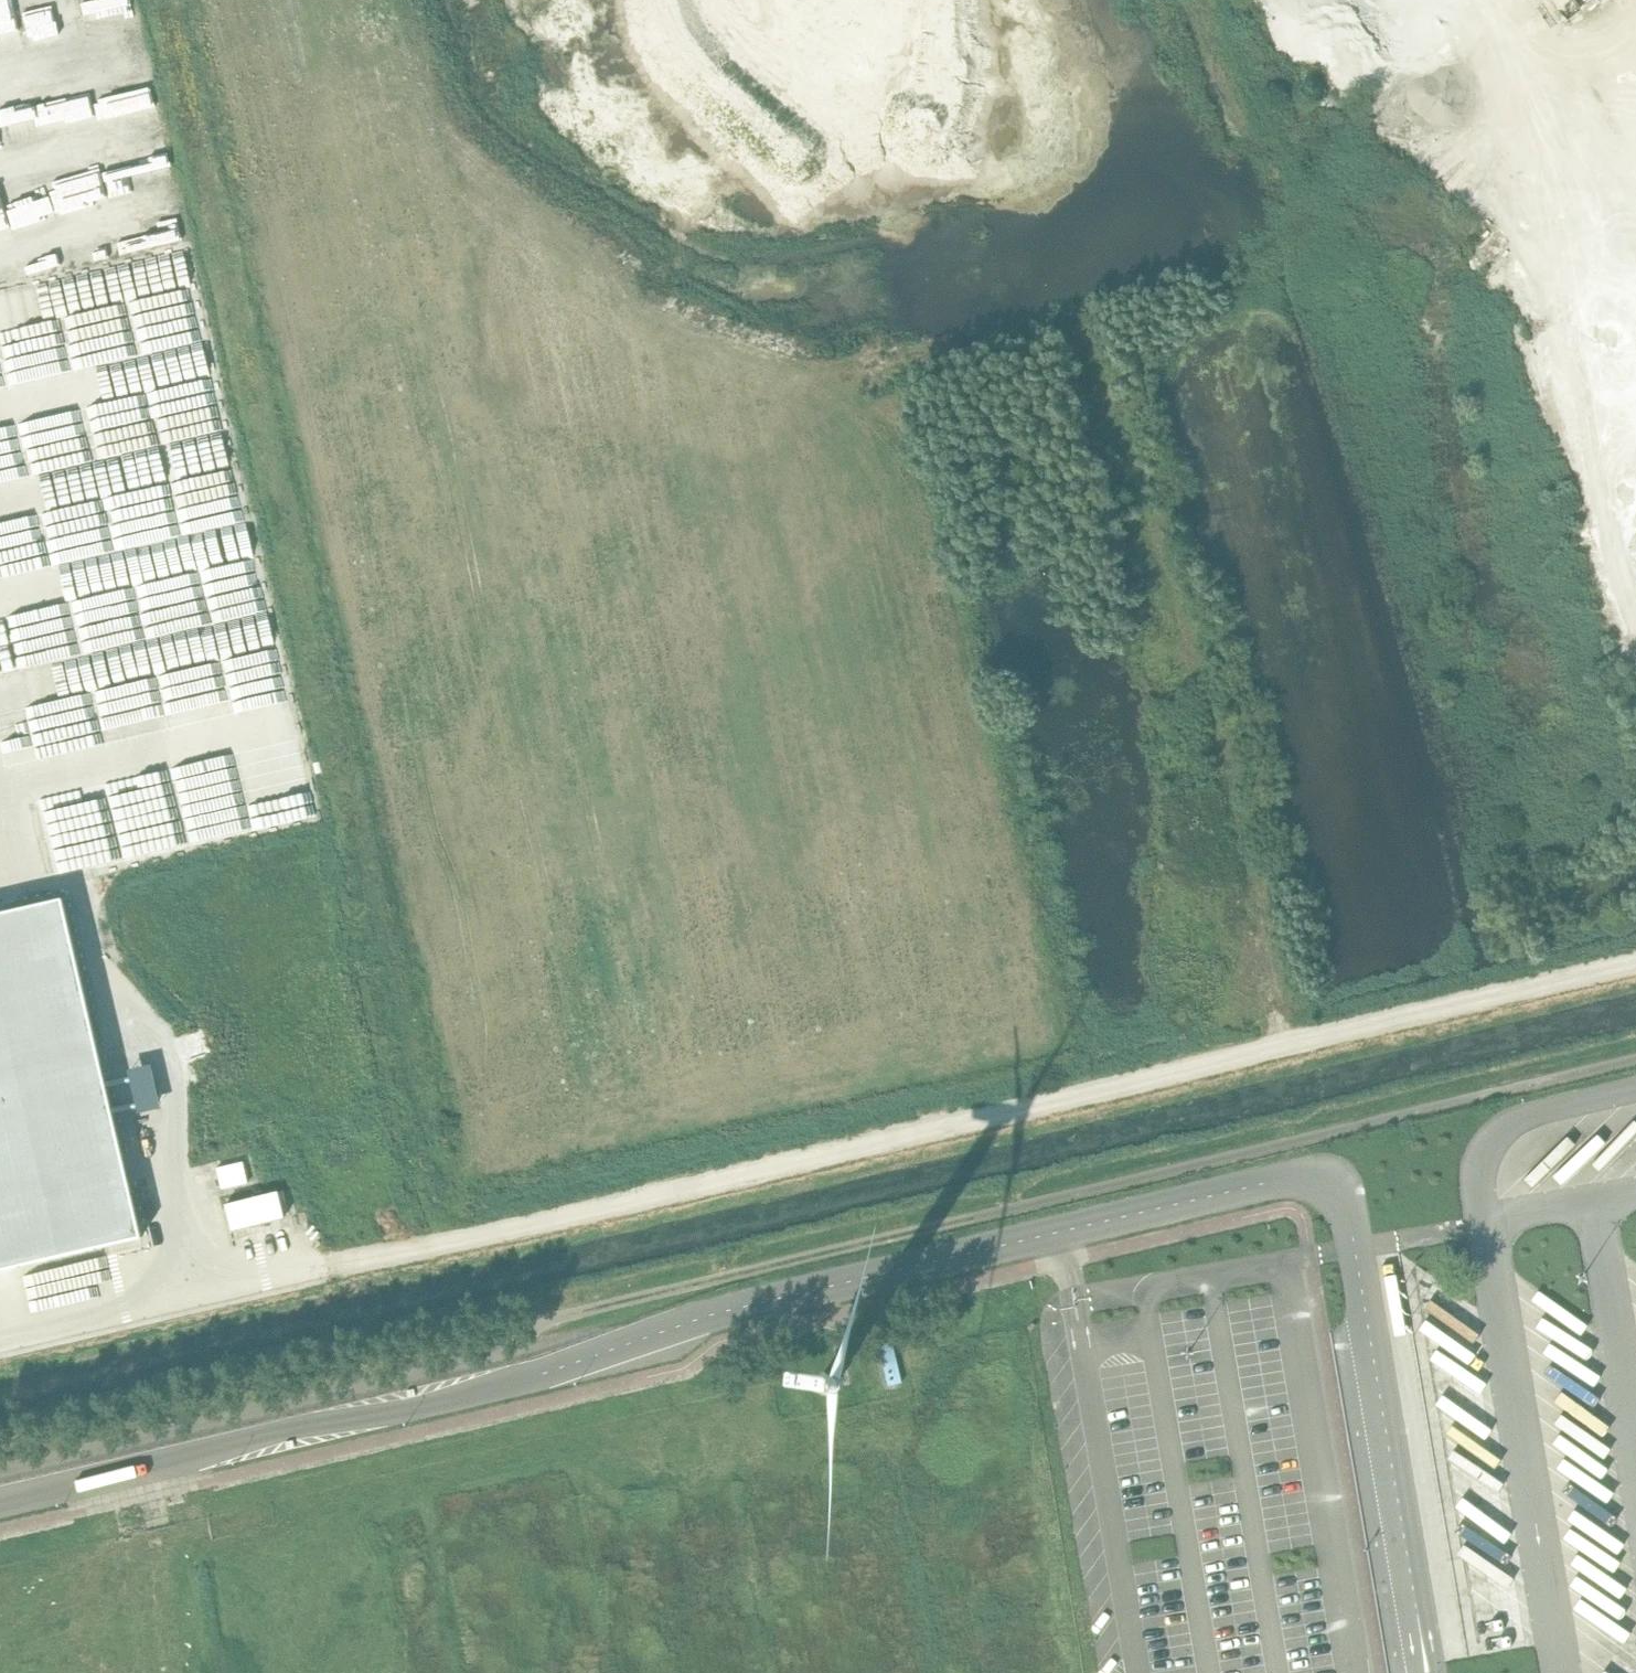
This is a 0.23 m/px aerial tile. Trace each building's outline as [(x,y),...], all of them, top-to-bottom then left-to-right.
[(0,913),(0,1270),(142,1237),(63,899),(0,913)] [(243,1161),(217,1168),(222,1189),(248,1183),(243,1161)] [(279,1187),(225,1200),(232,1230),(286,1217),(279,1187)] [(888,1323),(875,1327),(889,1385),(902,1382),(888,1323)]
